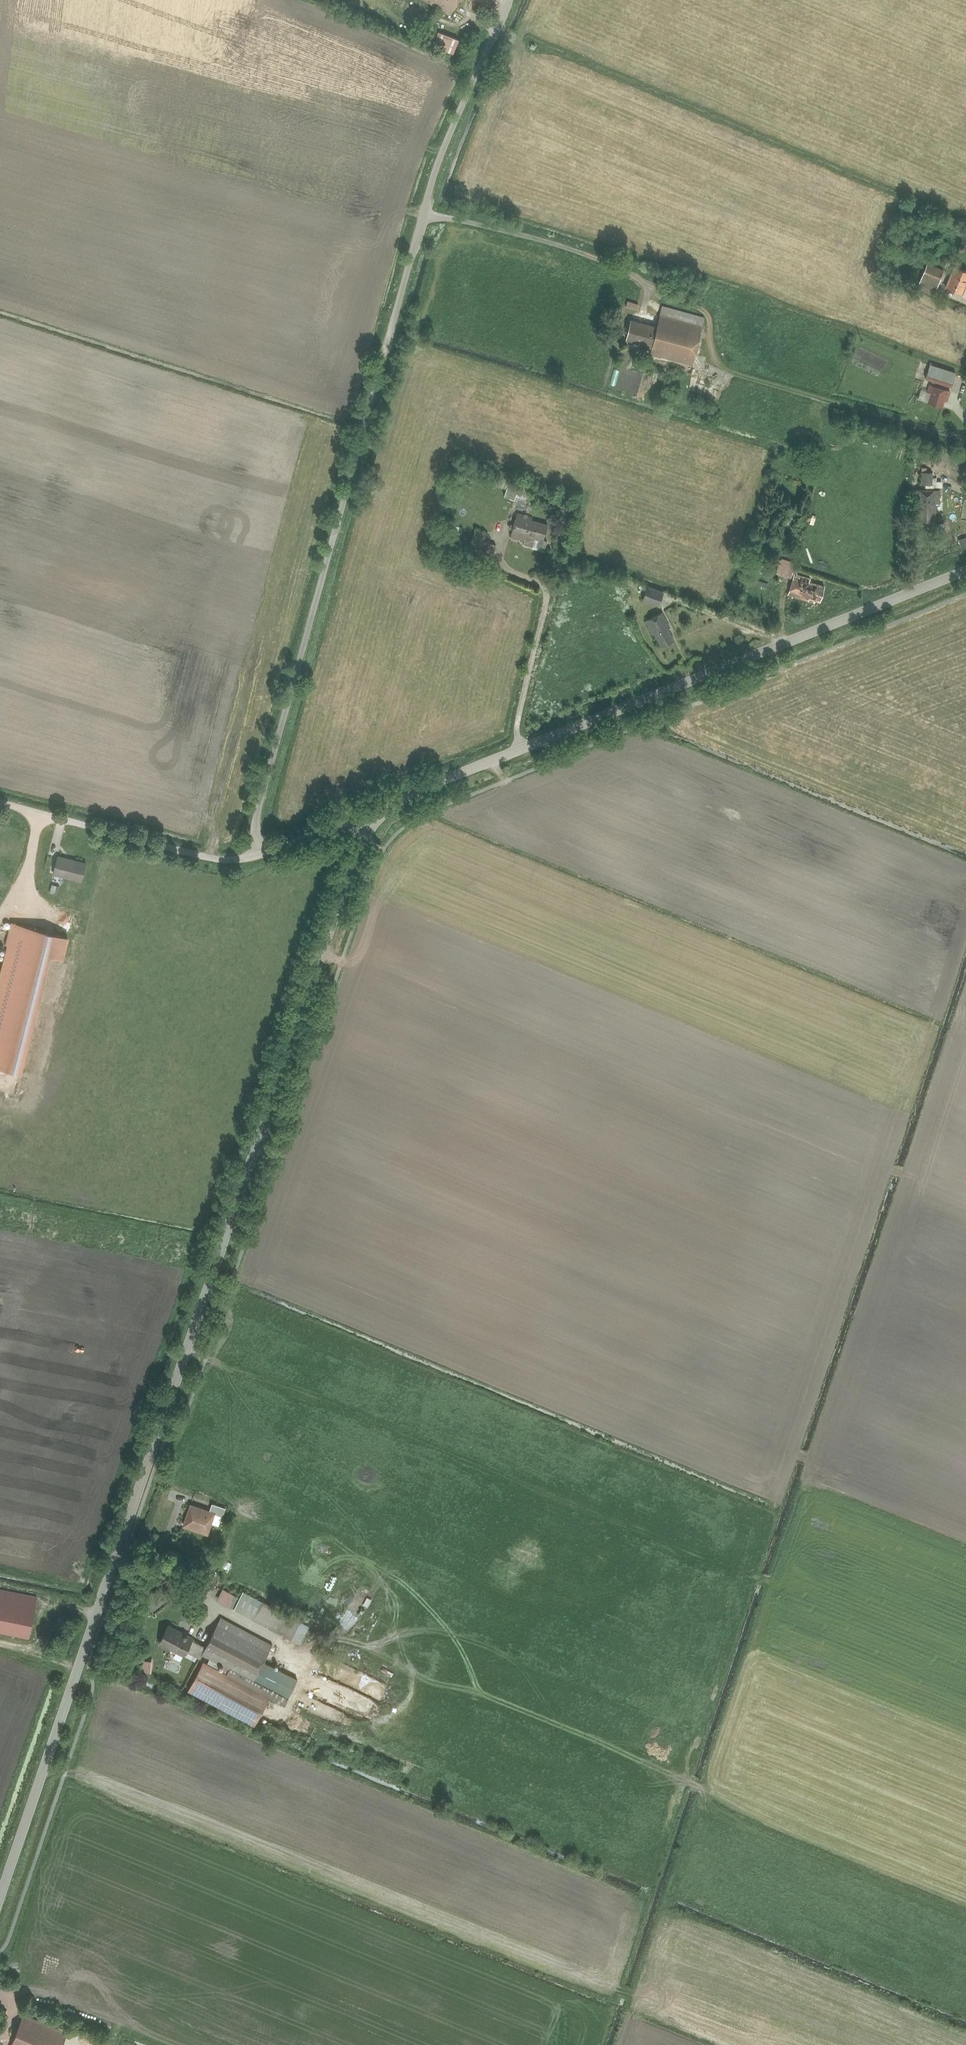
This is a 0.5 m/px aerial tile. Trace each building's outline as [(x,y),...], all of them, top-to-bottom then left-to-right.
[(446,15),(454,0),(420,0),(446,15)] [(440,35),(434,49),(452,57),(459,43),(440,35)] [(939,272),(924,266),(917,286),(931,291),(939,272)] [(965,277),(965,274),(954,268),(944,288),(958,295),(965,277)] [(645,358),(686,367),(698,318),(656,308),(651,327),(622,320),(617,341),(648,349),(645,358)] [(946,371),(937,367),(932,380),(941,384),(946,371)] [(944,391),(929,388),(927,404),(941,406),(944,391)] [(939,473),(918,473),(918,486),(939,486),(939,473)] [(530,492),(490,481),(487,494),(527,505),(530,492)] [(917,492),(917,519),(936,519),(936,492),(917,492)] [(544,523),(512,515),(508,534),(539,541),(544,523)] [(491,546),(478,542),(474,557),(487,561),(491,546)] [(790,580),(786,595),(814,604),(819,590),(807,586),(808,581),(793,576),(796,565),(783,561),(778,576),(790,580)] [(668,592),(644,583),(639,596),(663,605),(668,592)] [(657,612),(645,618),(657,647),(670,642),(657,612)] [(57,858),(53,876),(82,882),(86,864),(57,858)] [(52,891),(61,893),(63,885),(53,883),(52,891)] [(12,917),(7,941),(9,941),(0,980),(0,1059),(27,1066),(55,947),(65,950),(70,931),(12,917)] [(190,1506),(183,1526),(207,1534),(213,1517),(223,1521),(228,1508),(209,1502),(206,1511),(190,1506)] [(240,1596),(233,1612),(290,1638),(297,1622),(240,1596)] [(0,1597),(0,1633),(23,1638),(30,1603),(0,1597)] [(180,1658),(185,1649),(252,1681),(268,1647),(215,1622),(203,1649),(161,1629),(153,1645),(180,1658)] [(293,1695),(301,1677),(268,1661),(259,1679),(293,1695)] [(265,1702),(199,1669),(189,1689),(255,1722),(265,1702)] [(17,2017),(6,2044),(58,2044),(62,2035),(17,2017)]
